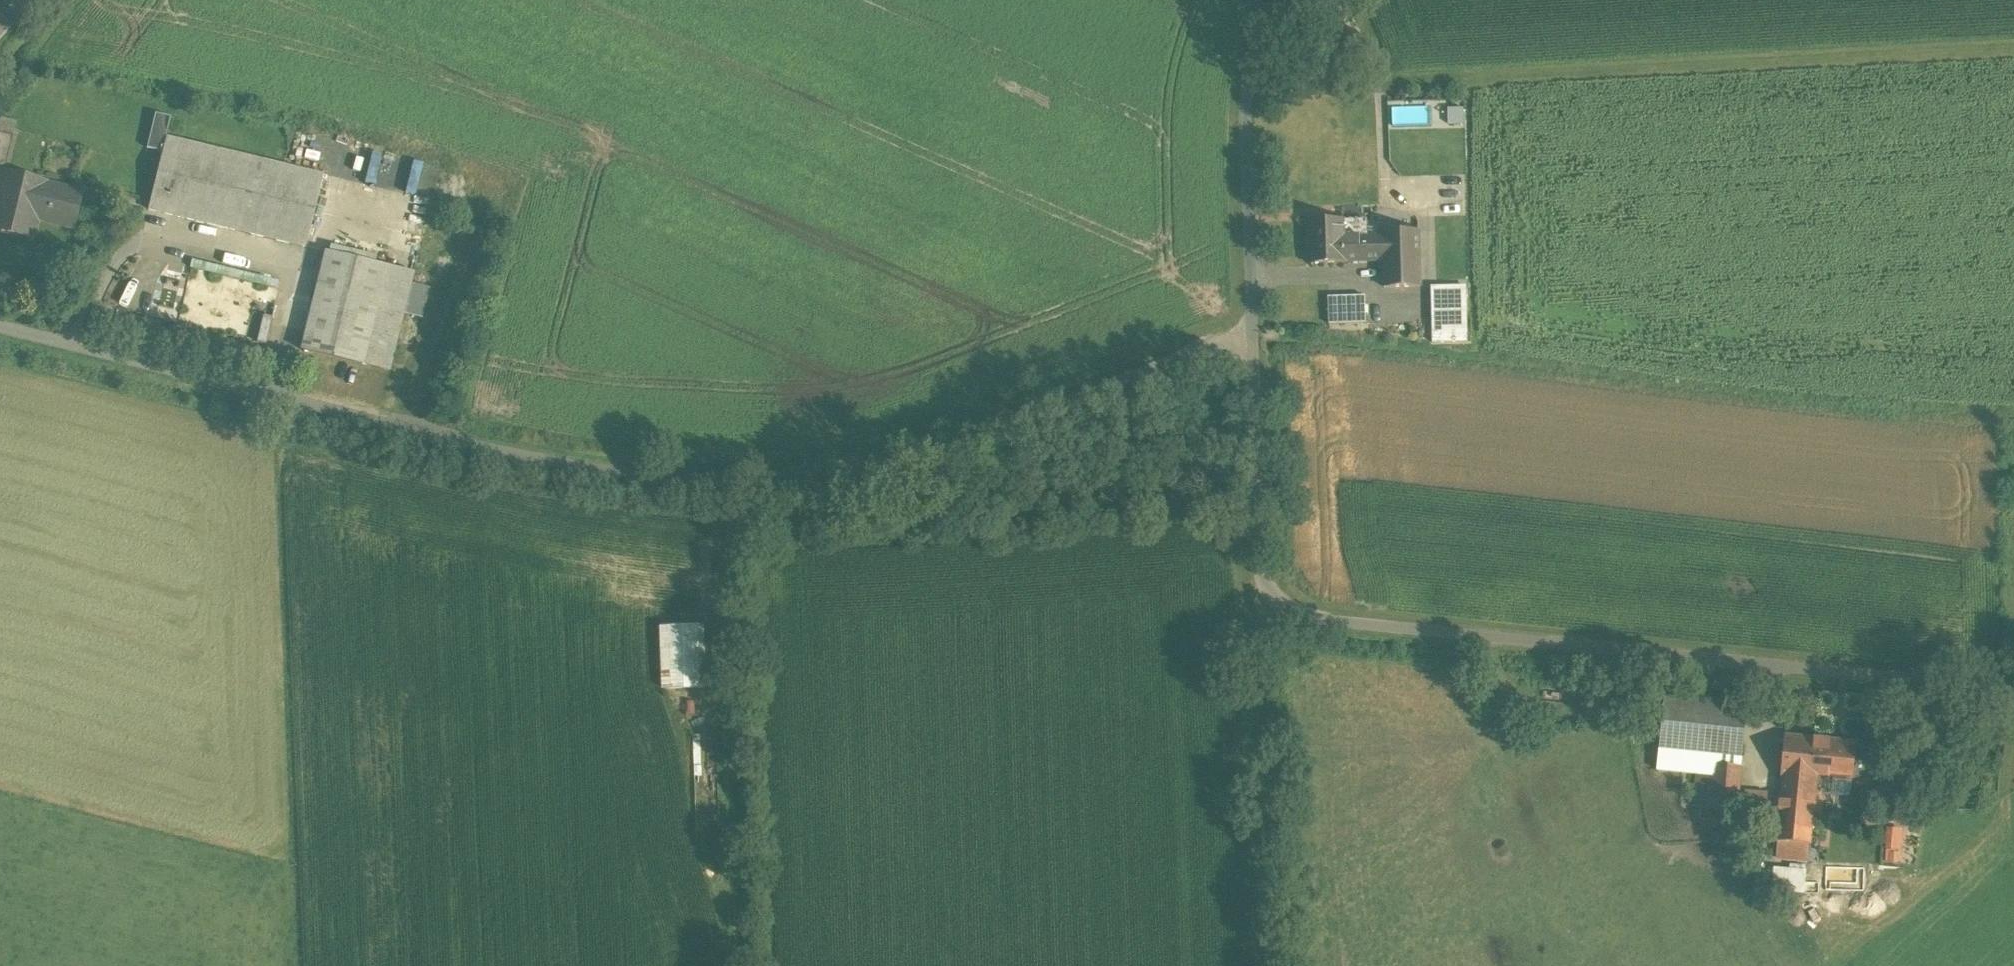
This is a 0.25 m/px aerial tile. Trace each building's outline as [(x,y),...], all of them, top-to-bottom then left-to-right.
[(0,131),(0,166),(10,169),(19,136),(0,131)] [(172,139),(154,212),(310,249),(328,176),(172,139)] [(2,174),(0,181),(0,229),(31,236),(35,219),(70,228),(79,193),(2,174)] [(1345,220),(1309,221),(1310,264),(1346,263),(1346,262),(1384,261),(1384,288),(1431,286),(1433,343),(1465,342),(1464,287),(1470,287),(1469,229),(1383,232),(1383,236),(1345,237),(1345,220)] [(419,274),(331,253),(307,351),(395,372),(419,274)] [(1370,297),(1334,298),(1335,326),(1371,325),(1370,297)] [(709,627),(667,628),(669,690),(711,689),(709,627)] [(1752,706),(1671,698),(1666,749),(1700,752),(1747,757),(1752,706)] [(1857,743),(1787,737),(1777,841),(1811,844),(1816,794),(1851,797),(1853,779),(1870,780),(1872,756),(1856,755),(1857,743)] [(1745,768),(1703,764),(1699,808),(1749,813),(1751,797),(1743,796),(1745,768)]
